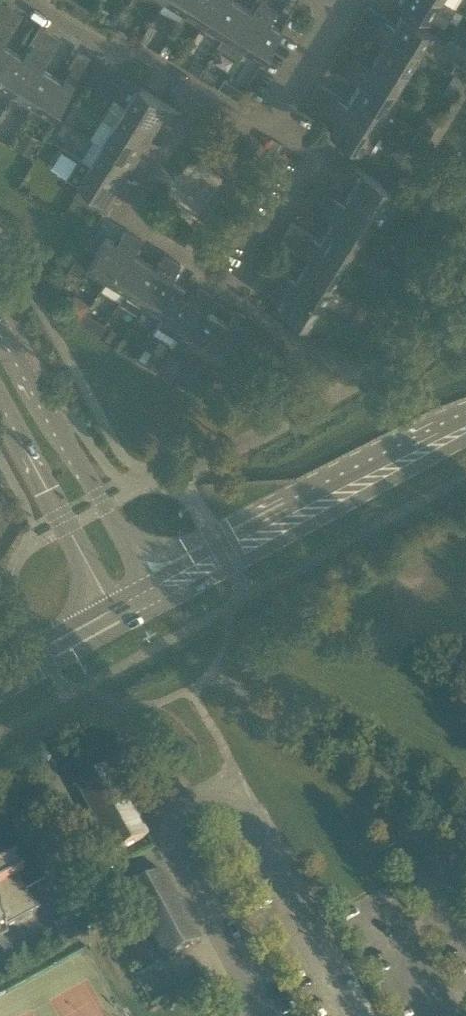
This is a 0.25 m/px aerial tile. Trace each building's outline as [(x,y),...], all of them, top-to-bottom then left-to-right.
[(185,12),(192,0),(165,0),(163,3),(166,5),(168,1),(185,12)] [(202,27),(218,0),(192,0),(185,12),(201,22),(199,25),(202,27)] [(202,27),(205,28),(207,25),(223,35),(242,5),(234,0),(218,0),(202,27)] [(236,57),(269,4),(263,0),(260,0),(253,12),(242,5),(223,35),(217,45),(236,57)] [(399,1),(429,20),(436,9),(449,18),(455,8),(445,2),(442,0),(399,0),(399,1)] [(245,49),(263,60),(281,29),(269,22),(277,9),(269,4),(236,57),(239,59),(245,49)] [(377,26),(424,54),(425,51),(422,49),(433,32),(402,13),(395,26),(382,18),(377,26)] [(13,50),(2,43),(10,30),(2,25),(0,27),(0,72),(13,50)] [(378,53),(408,72),(418,55),(422,57),(424,54),(377,26),(372,34),(385,42),(378,53)] [(458,42),(465,47),(465,29),(458,42)] [(41,49),(32,44),(25,57),(13,50),(0,72),(0,83),(11,90),(9,94),(12,95),(41,49)] [(41,49),(12,95),(15,97),(17,94),(34,104),(52,74),(41,67),(49,54),(41,49)] [(353,65),(400,93),(401,90),(398,88),(408,72),(378,53),(371,65),(358,57),(353,65)] [(89,79),(87,82),(108,94),(120,75),(117,73),(99,62),(89,79)] [(460,66),(456,64),(451,72),(453,73),(464,80),(465,77),(465,70),(460,66)] [(354,92),(384,111),(394,94),(398,96),(400,93),(353,65),(348,73),(361,81),(354,92)] [(204,66),(198,76),(212,84),(218,75),(204,66)] [(52,74),(34,104),(50,114),(48,117),(52,120),(80,73),(71,68),(63,81),(52,74)] [(464,80),(453,73),(442,92),(444,93),(453,99),(464,80)] [(176,121),(182,112),(135,83),(133,87),(136,89),(126,105),(156,124),(163,113),(176,121)] [(384,111),(354,92),(347,103),(334,95),(329,103),(376,132),(378,129),(374,127),(384,111)] [(74,101),(63,119),(72,125),(84,106),(74,101)] [(329,131),(360,150),(370,157),(383,137),(376,132),(329,103),(324,111),(337,119),(329,131)] [(111,123),(114,125),(157,152),(162,144),(149,136),(156,124),(126,105),(116,122),(112,120),(111,123)] [(102,144),(132,163),(139,152),(152,160),(157,152),(114,125),(102,144)] [(15,145),(14,147),(29,155),(30,154),(39,138),(24,130),(15,145)] [(418,131),(406,150),(417,157),(429,137),(418,131)] [(132,163),(102,144),(92,160),(88,158),(87,161),(133,191),(138,183),(125,175),(132,163)] [(404,177),(417,157),(406,150),(393,171),(404,177)] [(115,191),(128,199),(133,191),(87,161),(86,162),(78,157),(66,177),(80,185),(108,203),(115,191)] [(201,157),(172,179),(198,214),(228,192),(201,157)] [(357,179),(351,190),(381,209),(391,193),(394,195),(397,191),(350,163),(344,171),(357,179)] [(326,202),(369,229),(372,231),(374,228),(371,226),(381,209),(351,190),(344,202),(331,194),(326,202)] [(357,248),(369,229),(326,202),(321,210),(334,218),(327,229),(357,248)] [(307,233),(302,241),(348,270),(350,267),(347,265),(357,248),(327,229),(320,241),(307,233)] [(134,235),(125,230),(117,243),(105,236),(84,270),(102,280),(100,283),(103,285),(134,235)] [(124,293),(145,260),(134,253),(142,240),(134,235),(103,285),(104,285),(101,290),(119,301),(124,293)] [(397,248),(392,257),(399,261),(404,252),(402,251),(397,248)] [(124,293),(126,294),(122,301),(137,310),(139,306),(142,308),(172,259),(164,254),(156,267),(145,260),(124,293)] [(172,259),(142,308),(145,310),(147,306),(163,315),(164,316),(178,292),(179,293),(184,285),(172,277),(180,264),(172,259)] [(283,272),(278,280),(325,309),(326,306),(323,304),(333,287),(303,268),(296,280),(283,272)] [(173,345),(206,291),(198,286),(190,299),(179,293),(178,292),(164,316),(163,315),(158,324),(159,324),(154,333),(173,345)] [(366,286),(357,299),(368,306),(376,293),(366,286)] [(198,347),(217,316),(206,309),(214,296),(206,291),(173,345),(171,347),(191,359),(199,347),(198,347)] [(349,322),(357,327),(369,310),(360,304),(349,322)] [(152,351),(144,363),(156,370),(157,369),(164,358),(152,351)] [(184,385),(184,389),(198,397),(206,383),(205,381),(204,380),(201,378),(198,377),(194,377),(191,378),(188,380),(186,383),(185,385),(184,385)] [(149,835),(112,768),(77,787),(114,854),(149,835)] [(37,911),(19,877),(24,874),(24,872),(21,874),(15,862),(17,860),(16,859),(11,862),(0,842),(0,931),(4,929),(6,932),(7,931),(6,928),(37,911)] [(166,960),(190,947),(201,941),(163,871),(128,890),(166,960)]
